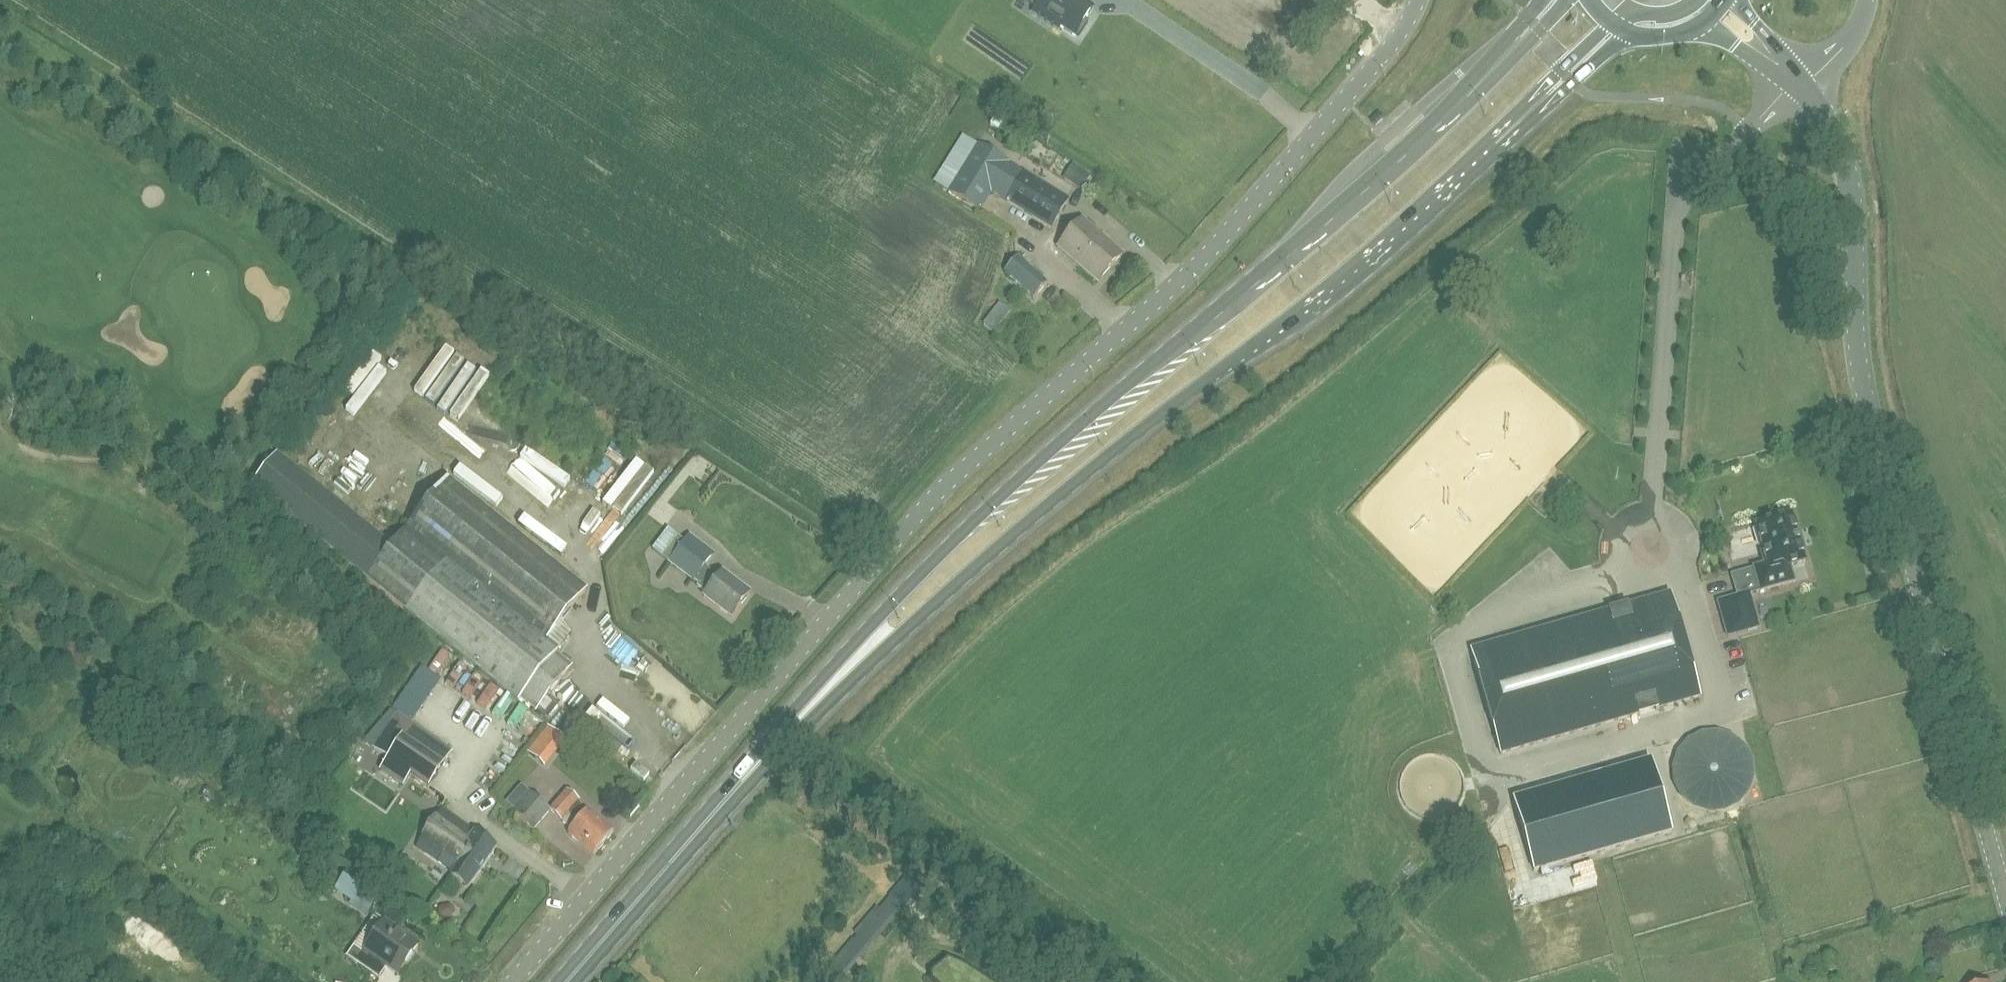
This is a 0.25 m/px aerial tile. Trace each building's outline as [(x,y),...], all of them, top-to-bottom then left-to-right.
[(1032,12),(1059,30),(1060,28),(1074,37),(1076,34),(1079,36),(1089,21),(1086,20),(1094,7),(1083,0),(1040,0),(1032,12)] [(949,190),(979,210),(990,192),(1050,227),(1068,198),(978,144),(949,190)] [(1091,178),(1074,166),(1065,180),(1082,192),(1091,178)] [(1098,281),(1122,254),(1081,218),(1057,246),(1098,281)] [(1034,298),(1048,281),(1018,255),(1004,272),(1034,298)] [(998,336),(1015,316),(999,302),(982,323),(998,336)] [(392,547),(277,454),(251,486),(366,579),(368,577),(519,698),(521,695),(537,707),(569,667),(554,654),(556,651),(544,641),(584,590),(446,479),(392,547)] [(1805,561),(1792,518),(1793,518),(1792,516),(1790,517),(1791,517),(1774,522),(1773,518),(1760,522),(1761,525),(1758,526),(1757,526),(1757,528),(1758,530),(1755,531),(1759,546),(1762,545),(1768,565),(1755,569),(1761,592),(1794,583),(1790,567),(1804,563),(1806,563),(1805,561)] [(661,549),(671,556),(686,536),(676,529),(661,549)] [(712,553),(688,536),(685,540),(668,562),(697,583),(696,585),(706,592),(703,596),(731,617),(749,593),(721,572),(718,576),(703,565),(712,553)] [(1502,755),(1701,698),(1671,594),(1472,652),(1502,755)] [(484,678),(476,687),(510,713),(518,703),(484,678)] [(427,790),(444,767),(443,766),(452,754),(397,719),(388,731),(389,731),(379,747),(375,753),(388,761),(386,763),(427,790)] [(1690,742),(1680,754),(1675,768),(1677,783),(1683,796),(1695,806),(1709,810),(1724,809),(1737,802),(1747,791),(1751,777),(1750,762),(1743,749),(1732,739),(1718,735),(1703,736),(1690,742)] [(1513,800),(1534,872),(1671,832),(1650,760),(1513,800)] [(550,810),(552,807),(530,790),(513,811),(534,829),(551,811),(550,810)] [(593,855),(613,832),(587,810),(578,803),(579,802),(566,791),(552,807),(550,810),(551,811),(571,829),(568,833),(593,855)] [(468,886),(497,846),(442,807),(416,844),(453,870),(451,874),(468,886)] [(365,915),(380,893),(347,871),(334,889),(350,900),(348,904),(365,915)] [(870,946),(904,907),(899,903),(890,895),(865,925),(857,935),(870,946)] [(441,906),(438,909),(438,913),(441,915),(450,915),(453,912),(452,908),(450,906),(441,906)] [(397,974),(418,943),(384,920),(362,952),(353,946),(346,956),(379,979),(387,967),(397,974)] [(836,981),(840,981),(856,964),(843,952),(824,973),(829,977),(836,981)] [(963,965),(947,959),(930,972),(931,981),(932,981),(988,981),(963,965)]
